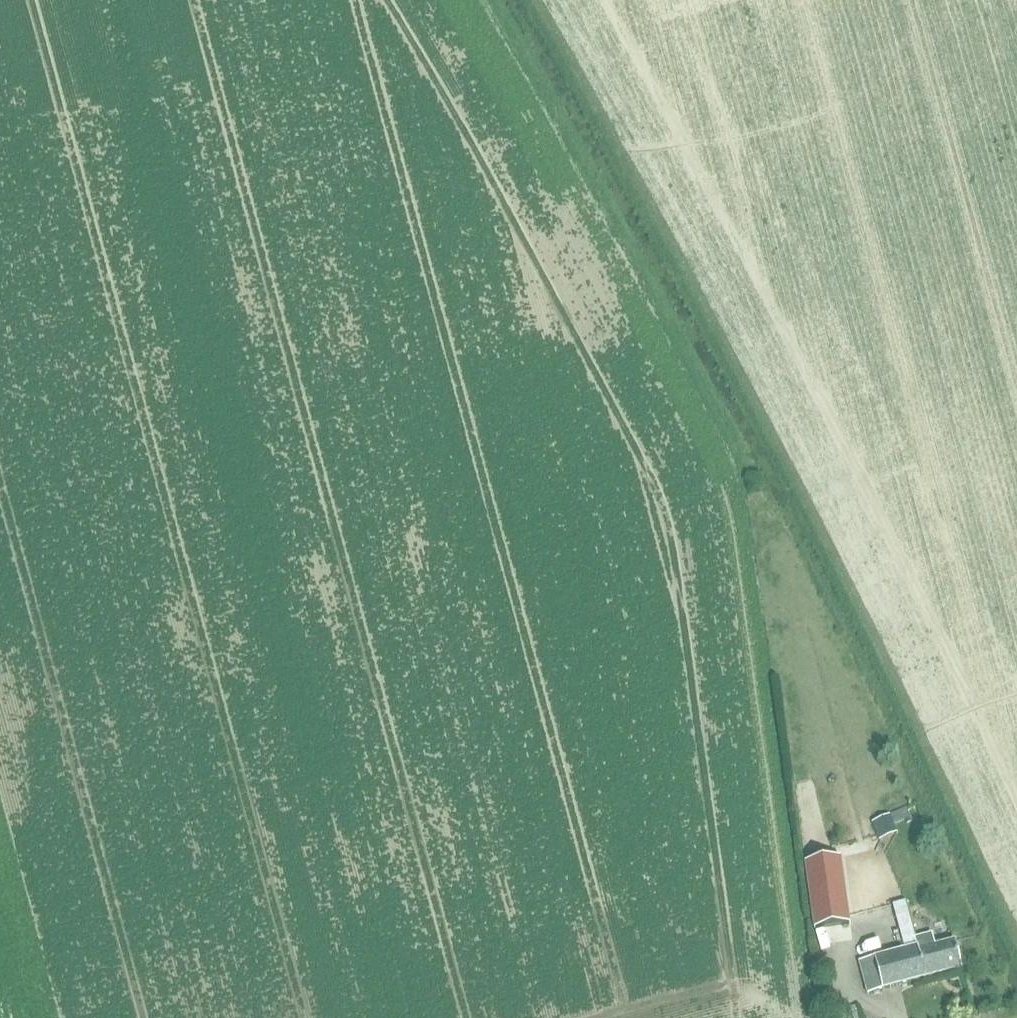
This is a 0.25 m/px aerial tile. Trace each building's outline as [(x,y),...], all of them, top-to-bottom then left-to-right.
[(889,816),(872,823),(876,832),(893,824),(889,816)] [(841,858),(805,863),(815,930),(850,925),(841,858)] [(907,950),(860,963),(868,994),(961,969),(954,942),(935,947),(933,943),(931,935),(915,940),(905,902),(897,905),(900,916),(899,916),(907,950)]
